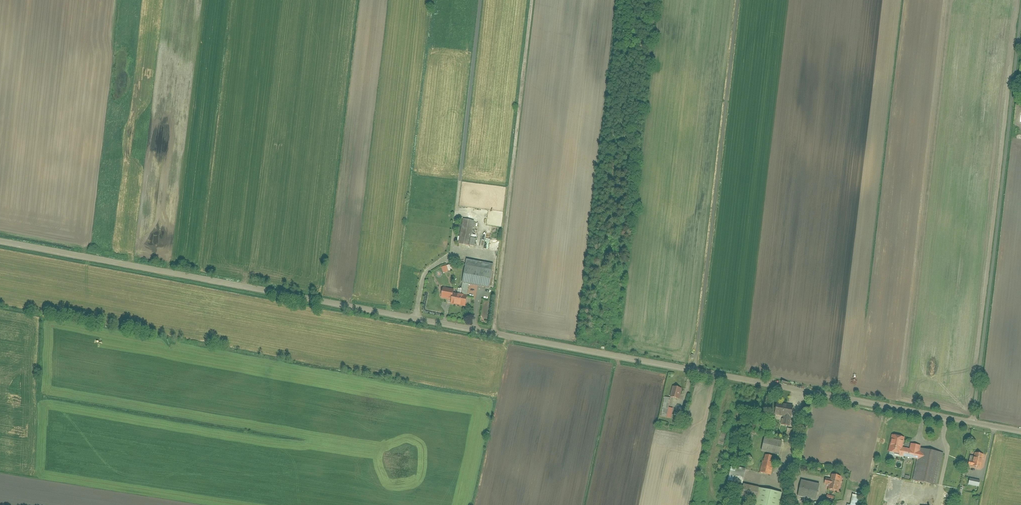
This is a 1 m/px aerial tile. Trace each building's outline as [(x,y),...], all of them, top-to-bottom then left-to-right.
[(470,246),(476,247),(477,239),(471,238),(474,222),(463,220),(458,244),(470,246)] [(468,260),(463,284),(489,290),(494,265),(468,260)] [(441,268),(443,274),(452,271),(450,265),(441,268)] [(452,301),(451,305),(466,308),(468,297),(457,295),(457,291),(444,288),(442,298),(452,301)] [(672,387),(670,398),(680,400),(682,389),(672,387)] [(779,403),(777,416),(784,417),(782,426),(788,427),(789,418),(791,419),(794,406),(779,403)] [(755,424),(753,432),(760,434),(762,425),(755,424)] [(920,450),(920,451),(903,448),(905,438),(892,435),(888,453),(898,455),(898,456),(918,461),(914,481),(937,486),(944,455),(920,450)] [(766,439),(763,453),(780,457),(783,443),(766,439)] [(975,454),(975,458),(971,457),(969,466),(973,466),(973,468),(983,470),(986,456),(975,454)] [(763,456),(760,473),(771,476),(775,459),(763,456)] [(830,487),(829,491),(839,494),(843,480),(833,477),(832,481),(825,479),(823,485),(830,487)] [(967,477),(965,488),(982,492),(984,480),(967,477)] [(805,482),(801,498),(817,502),(821,486),(805,482)] [(782,495),(760,491),(757,504),(780,504),(782,495)] [(828,495),(827,501),(833,503),(835,497),(828,495)] [(850,504),(859,504),(860,497),(852,495),(850,504)]
